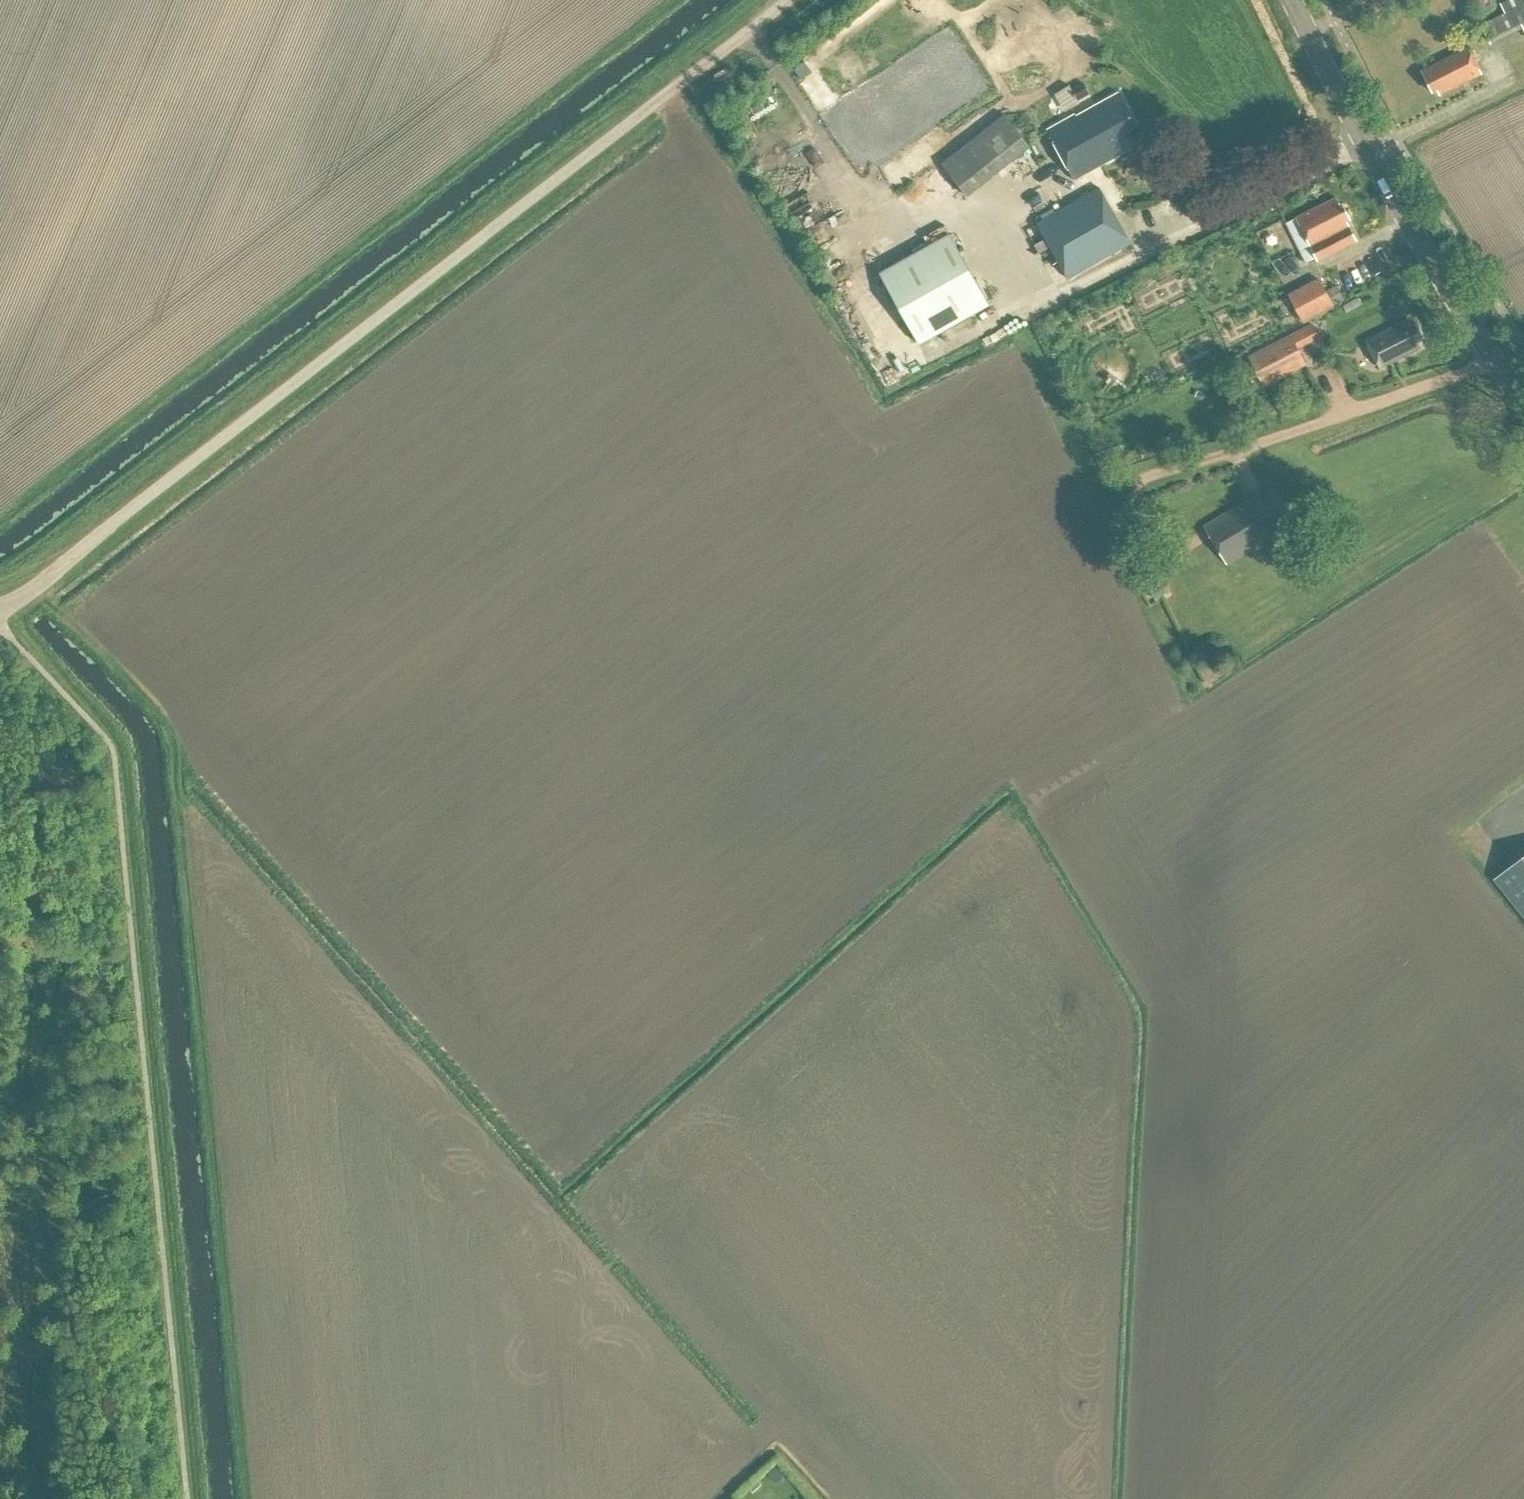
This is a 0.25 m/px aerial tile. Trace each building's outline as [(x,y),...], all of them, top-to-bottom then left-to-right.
[(1462,0),(1425,0),(1415,5),(1422,20),(1462,0)] [(1501,4),(1505,13),(1481,25),(1491,44),(1523,29),(1523,0),(1509,0),(1501,4)] [(1468,47),(1422,71),(1433,92),(1438,90),(1440,95),(1482,74),(1468,47)] [(1078,101),(1091,94),(1084,83),(1072,90),(1078,101)] [(1137,146),(1128,131),(1136,126),(1119,93),(1049,133),(1075,180),(1137,146)] [(967,196),(1030,146),(1005,115),(942,164),(967,196)] [(1100,188),(1037,223),(1069,279),(1131,244),(1100,188)] [(1347,222),(1351,220),(1343,204),(1340,205),(1336,198),(1286,223),(1307,264),(1317,260),(1317,261),(1357,241),(1347,222)] [(919,344),(990,305),(950,234),(880,274),(919,344)] [(1320,278),(1289,294),(1304,323),(1335,307),(1320,278)] [(1419,341),(1424,339),(1416,323),(1411,326),(1408,320),(1367,341),(1380,368),(1422,347),(1419,341)] [(1264,386),(1307,365),(1292,335),(1249,357),(1264,386)] [(1250,499),(1204,526),(1227,564),(1266,541),(1265,539),(1295,521),(1276,490),(1253,504),(1250,499)] [(1495,879),(1523,916),(1523,856),(1495,879)]
